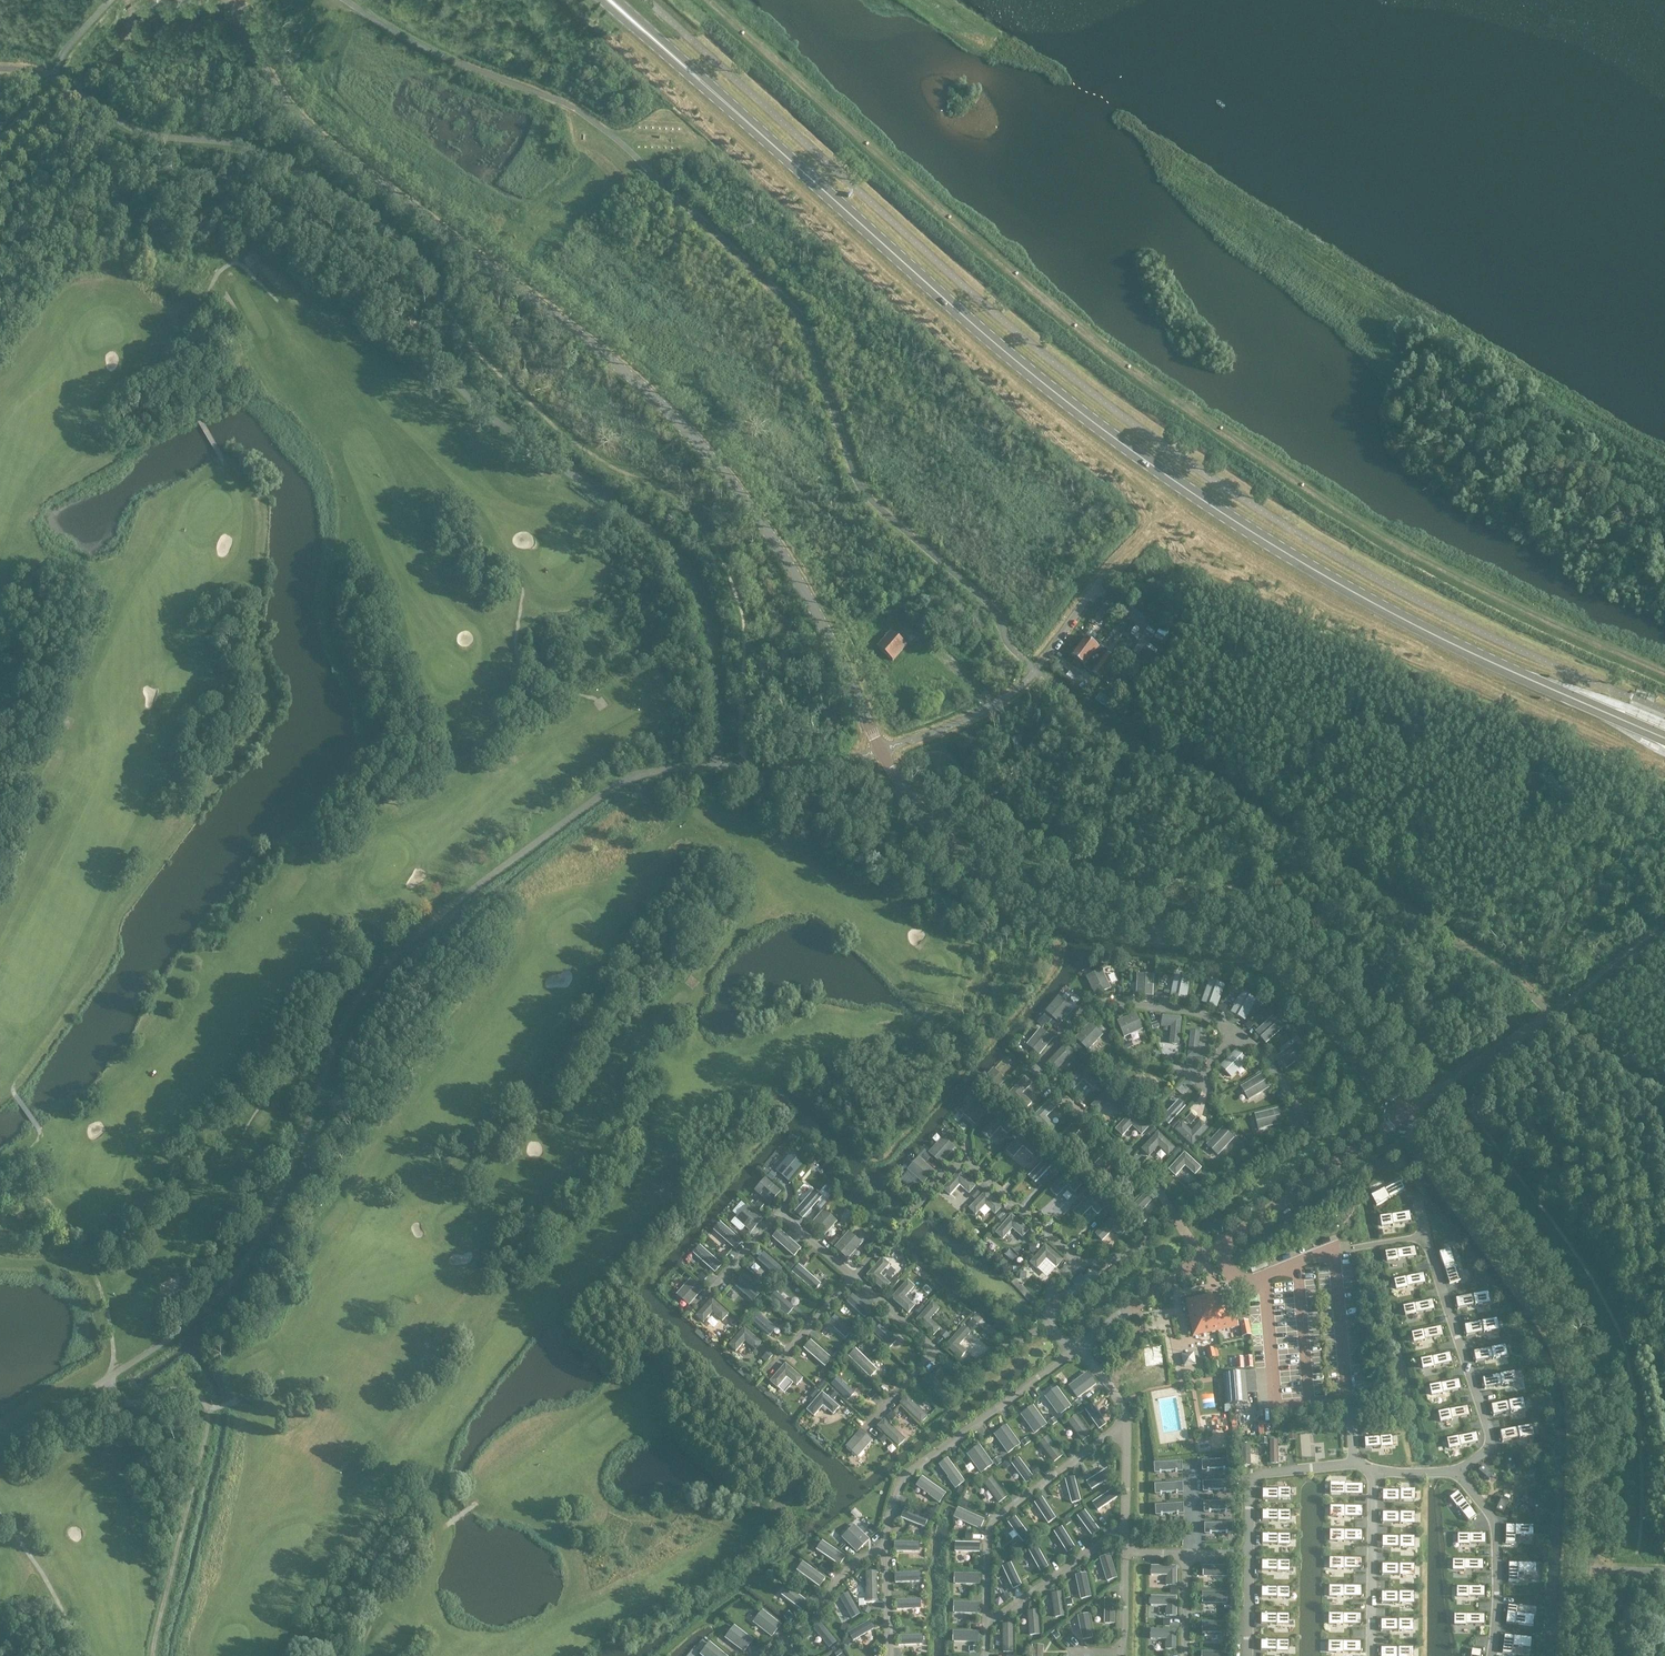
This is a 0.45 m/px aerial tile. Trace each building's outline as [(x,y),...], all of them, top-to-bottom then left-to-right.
[(1105,602),(1095,616),(1100,620),(1110,607),(1105,602)] [(891,632),(878,647),(892,660),(903,647),(906,644),(891,632)] [(1078,646),(1109,669),(1111,667),(1111,666),(1113,663),(1114,664),(1117,661),(1115,660),(1116,660),(1108,654),(1110,652),(1100,645),(1098,647),(1084,637),(1078,646)] [(1142,640),(1130,657),(1144,668),(1157,650),(1142,640)] [(1102,680),(1109,670),(1109,669),(1078,646),(1071,656),(1087,667),(1086,669),(1102,680)] [(1136,663),(1126,676),(1134,682),(1144,670),(1136,663)] [(1113,667),(1110,671),(1104,680),(1109,684),(1112,680),(1114,681),(1120,672),(1113,667)] [(1101,968),(1085,976),(1094,995),(1110,988),(1101,968)] [(1190,976),(1174,973),(1170,995),(1185,999),(1190,976)] [(1153,974),(1137,974),(1136,995),(1152,996),(1153,974)] [(1224,986),(1209,980),(1201,1002),(1216,1007),(1224,986)] [(1255,1000),(1243,993),(1232,1012),(1244,1019),(1255,1000)] [(1059,995),(1045,1010),(1058,1021),(1071,1006),(1059,995)] [(1222,1003),(1219,1007),(1218,1010),(1223,1013),(1227,1006),(1222,1003)] [(1258,1027),(1275,1015),(1271,1009),(1254,1022),(1258,1027)] [(1117,1021),(1124,1037),(1143,1028),(1136,1013),(1117,1021)] [(1048,1023),(1052,1020),(1045,1014),(1042,1017),(1048,1023)] [(1181,1018),(1162,1016),(1161,1027),(1168,1028),(1168,1026),(1170,1026),(1169,1043),(1179,1044),(1181,1018)] [(1037,1022),(1043,1027),(1046,1023),(1047,1022),(1041,1017),(1040,1017),(1037,1022)] [(1266,1043),(1283,1028),(1273,1017),(1256,1032),(1266,1043)] [(1245,1025),(1249,1029),(1254,1023),(1249,1019),(1245,1025)] [(1102,1035),(1090,1024),(1076,1038),(1088,1050),(1102,1035)] [(1040,1028),(1027,1044),(1039,1054),(1052,1038),(1040,1028)] [(1187,1058),(1207,1059),(1208,1048),(1201,1047),(1201,1048),(1199,1048),(1200,1031),(1190,1031),(1187,1058)] [(1275,1047),(1271,1042),(1265,1047),(1269,1052),(1275,1047)] [(1304,1055),(1296,1042),(1277,1056),(1285,1068),(1304,1055)] [(1083,1050),(1077,1044),(1074,1048),(1080,1053),(1083,1050)] [(1063,1047),(1046,1065),(1053,1071),(1070,1054),(1063,1047)] [(1231,1076),(1248,1061),(1236,1049),(1220,1066),(1231,1076)] [(1078,1065),(1082,1060),(1077,1055),(1073,1059),(1078,1065)] [(1259,1065),(1252,1069),(1256,1074),(1262,1070),(1259,1065)] [(1073,1089),(1083,1078),(1092,1087),(1098,1081),(1082,1066),(1066,1082),(1073,1089)] [(1248,1100),(1268,1087),(1261,1074),(1241,1087),(1248,1100)] [(1157,1091),(1142,1076),(1130,1089),(1145,1104),(1157,1091)] [(1030,1083),(1024,1077),(1008,1093),(1024,1109),(1030,1103),(1021,1093),(1030,1083)] [(1097,1087),(1101,1091),(1106,1085),(1103,1081),(1097,1087)] [(1122,1104),(1106,1089),(1090,1105),(1097,1112),(1107,1102),(1116,1111),(1122,1104)] [(987,1111),(976,1100),(963,1114),(975,1124),(987,1111)] [(1178,1100),(1160,1117),(1167,1124),(1185,1106),(1178,1100)] [(1054,1107),(1048,1101),(1032,1116),(1048,1132),(1055,1126),(1045,1116),(1054,1107)] [(1122,1110),(1125,1113),(1131,1107),(1127,1103),(1122,1110)] [(1281,1105),(1281,1106),(1282,1111),(1290,1110),(1289,1104),(1289,1103),(1281,1105)] [(1029,1107),(1024,1112),(1028,1116),(1033,1111),(1029,1107)] [(1278,1109),(1255,1114),(1258,1129),(1281,1123),(1278,1109)] [(1147,1127),(1131,1112),(1115,1129),(1122,1135),(1131,1125),(1141,1134),(1147,1127)] [(1014,1126),(999,1113),(981,1133),(989,1140),(1000,1127),(1002,1128),(1002,1129),(1007,1134),(1014,1126)] [(1207,1128),(1200,1122),(1190,1132),(1181,1123),(1175,1129),(1191,1145),(1207,1128)] [(1079,1131),(1073,1124),(1057,1140),(1073,1156),(1079,1150),(1069,1140),(1079,1131)] [(1132,1126),(1124,1135),(1127,1139),(1136,1130),(1132,1126)] [(1146,1132),(1150,1136),(1156,1130),(1152,1126),(1146,1132)] [(1234,1138),(1223,1127),(1207,1144),(1217,1155),(1234,1138)] [(1013,1131),(1009,1136),(1013,1140),(1017,1134),(1013,1131)] [(1022,1132),(1006,1150),(1013,1157),(1023,1146),(1033,1155),(1039,1147),(1022,1132)] [(1173,1148),(1157,1132),(1141,1149),(1148,1155),(1157,1145),(1167,1154),(1173,1148)] [(943,1137),(930,1152),(942,1162),(955,1147),(943,1137)] [(1258,1145),(1252,1140),(1252,1141),(1248,1145),(1255,1150),(1258,1145)] [(1171,1152),(1175,1156),(1181,1150),(1177,1146),(1171,1152)] [(926,1152),(922,1148),(917,1154),(921,1158),(926,1152)] [(1102,1154),(1096,1148),(1080,1163),(1096,1180),(1103,1173),(1093,1163),(1102,1154)] [(930,1157),(926,1153),(921,1158),(926,1162),(930,1157)] [(1195,1173),(1201,1168),(1184,1153),(1168,1169),(1175,1175),(1185,1166),(1195,1173)] [(801,1165),(789,1155),(777,1171),(788,1180),(801,1165)] [(936,1170),(942,1163),(933,1156),(928,1163),(936,1170)] [(934,1172),(918,1158),(908,1169),(923,1183),(934,1172)] [(1045,1158),(1028,1176),(1034,1182),(1052,1165),(1045,1158)] [(1050,1172),(1055,1177),(1060,1172),(1054,1167),(1050,1172)] [(777,1176),(772,1171),(767,1177),(772,1182),(777,1176)] [(959,1171),(944,1187),(950,1194),(959,1183),(969,1192),(976,1186),(959,1171)] [(1121,1171),(1104,1188),(1120,1204),(1127,1197),(1118,1187),(1128,1177),(1121,1171)] [(1206,1178),(1201,1173),(1197,1178),(1202,1183),(1206,1178)] [(1078,1185),(1065,1174),(1048,1192),(1054,1197),(1066,1186),(1067,1187),(1067,1189),(1071,1193),(1078,1185)] [(763,1178),(754,1189),(770,1203),(779,1192),(763,1178)] [(1400,1180),(1373,1195),(1377,1204),(1405,1189),(1400,1180)] [(1084,1186),(1078,1192),(1082,1196),(1088,1190),(1084,1186)] [(816,1188),(795,1210),(804,1217),(824,1196),(816,1188)] [(981,1193),(976,1189),(970,1195),(975,1199),(981,1193)] [(986,1192),(970,1208),(976,1214),(986,1204),(995,1214),(1001,1208),(986,1192)] [(1091,1193),(1073,1211),(1079,1219),(1091,1207),(1093,1209),(1092,1209),(1098,1214),(1105,1207),(1091,1193)] [(1145,1219),(1141,1214),(1140,1215),(1138,1213),(1149,1201),(1143,1195),(1125,1213),(1138,1226),(1145,1219)] [(817,1207),(821,1210),(826,1204),(822,1200),(817,1207)] [(760,1211),(764,1206),(760,1201),(755,1207),(760,1211)] [(762,1220),(747,1207),(737,1218),(751,1232),(762,1220)] [(1108,1207),(1103,1213),(1107,1217),(1113,1211),(1108,1207)] [(1411,1210),(1381,1216),(1382,1225),(1413,1220),(1411,1210)] [(836,1222),(824,1211),(811,1226),(823,1237),(836,1222)] [(807,1218),(812,1222),(817,1216),(813,1212),(807,1218)] [(1005,1216),(1002,1212),(995,1218),(999,1222),(1005,1216)] [(1028,1230),(1012,1215),(996,1232),(1003,1238),(1012,1228),(1022,1237),(1028,1230)] [(1101,1241),(1112,1228),(1115,1230),(1114,1231),(1119,1236),(1126,1228),(1112,1216),(1095,1235),(1101,1241)] [(714,1230),(736,1249),(742,1242),(720,1222),(714,1230)] [(773,1236),(795,1256),(802,1248),(781,1228),(773,1236)] [(744,1230),(739,1235),(744,1239),(749,1234),(744,1230)] [(861,1243),(849,1233),(835,1248),(847,1258),(861,1243)] [(839,1240),(835,1236),(830,1242),(834,1245),(839,1240)] [(868,1250),(874,1244),(870,1241),(864,1247),(868,1250)] [(701,1244),(693,1252),(716,1272),(723,1264),(701,1244)] [(1046,1258),(1056,1267),(1062,1260),(1046,1246),(1030,1263),(1037,1269),(1046,1258)] [(1417,1247),(1387,1252),(1388,1261),(1418,1256),(1417,1247)] [(1441,1252),(1451,1282),(1460,1279),(1450,1249),(1441,1252)] [(723,1251),(719,1257),(723,1260),(728,1255),(723,1251)] [(776,1277),(784,1269),(767,1252),(751,1267),(763,1280),(771,1272),(776,1277)] [(804,1268),(809,1262),(804,1258),(799,1264),(804,1268)] [(882,1258),(867,1275),(884,1290),(890,1284),(879,1274),(888,1264),(882,1258)] [(790,1272),(795,1266),(790,1262),(785,1268),(790,1272)] [(1084,1299),(1094,1291),(1093,1290),(1103,1283),(1095,1273),(1085,1280),(1081,1274),(1071,1282),(1075,1287),(1065,1294),(1073,1305),(1083,1298),(1084,1299)] [(1424,1273),(1395,1279),(1397,1289),(1426,1282),(1424,1273)] [(697,1280),(702,1284),(707,1278),(703,1274),(697,1280)] [(786,1281),(791,1286),(796,1280),(791,1275),(786,1281)] [(736,1283),(753,1300),(759,1293),(742,1277),(736,1283)] [(899,1281),(895,1277),(890,1282),(895,1286),(899,1281)] [(689,1305),(702,1290),(690,1280),(677,1295),(689,1305)] [(914,1286),(907,1281),(892,1297),(908,1312),(915,1305),(911,1300),(910,1301),(905,1297),(914,1286)] [(1456,1298),(1458,1307),(1490,1301),(1488,1292),(1456,1298)] [(847,1301),(865,1317),(871,1310),(853,1294),(847,1301)] [(1195,1336),(1218,1331),(1238,1327),(1234,1312),(1225,1314),(1222,1296),(1221,1296),(1212,1298),(1211,1295),(1186,1301),(1193,1336),(1195,1336)] [(712,1299),(696,1316),(703,1322),(712,1311),(722,1321),(728,1314),(712,1299)] [(1433,1299),(1404,1305),(1406,1315),(1435,1308),(1433,1299)] [(771,1307),(766,1303),(761,1309),(766,1313),(771,1307)] [(939,1309),(933,1303),(917,1320),(934,1335),(940,1327),(935,1322),(934,1323),(930,1319),(939,1309)] [(694,1309),(690,1304),(685,1310),(689,1314),(694,1309)] [(919,1313),(924,1307),(920,1304),(915,1310),(919,1313)] [(753,1319),(771,1334),(778,1327),(759,1311),(753,1319)] [(743,1324),(748,1318),(743,1314),(738,1320),(743,1324)] [(829,1322),(848,1338),(854,1331),(835,1315),(829,1322)] [(731,1317),(727,1322),(733,1326),(737,1322),(731,1317)] [(875,1328),(880,1324),(875,1318),(870,1322),(875,1328)] [(1466,1325),(1468,1334),(1499,1328),(1497,1319),(1466,1325)] [(1249,1321),(1248,1321),(1239,1323),(1242,1336),(1252,1335),(1249,1321)] [(874,1331),(889,1347),(896,1340),(880,1325),(874,1331)] [(1442,1326),(1413,1332),(1414,1342),(1443,1335),(1442,1326)] [(970,1333),(963,1327),(946,1346),(960,1358),(967,1350),(961,1346),(961,1347),(958,1345),(970,1333)] [(729,1345),(736,1351),(745,1341),(755,1349),(761,1343),(744,1328),(729,1345)] [(950,1336),(944,1331),(940,1336),(946,1341),(950,1336)] [(1146,1337),(1140,1339),(1142,1347),(1148,1345),(1146,1337)] [(805,1347),(826,1366),(832,1359),(811,1340),(805,1347)] [(1475,1351),(1476,1360),(1508,1354),(1506,1345),(1475,1351)] [(1148,1378),(1165,1377),(1161,1346),(1152,1347),(1143,1348),(1145,1361),(1147,1361),(1149,1375),(1148,1375),(1148,1378)] [(1206,1348),(1208,1359),(1216,1357),(1214,1346),(1206,1348)] [(838,1353),(833,1348),(829,1353),(833,1357),(838,1353)] [(849,1355),(870,1377),(877,1370),(856,1349),(849,1355)] [(773,1357),(768,1352),(764,1358),(768,1362),(773,1357)] [(1184,1367),(1196,1365),(1194,1353),(1181,1355),(1184,1367)] [(1451,1353),(1422,1359),(1423,1369),(1453,1362),(1451,1353)] [(802,1378),(785,1364),(770,1381),(777,1387),(786,1376),(796,1385),(802,1378)] [(937,1365),(932,1370),(935,1374),(941,1369),(937,1365)] [(923,1379),(944,1401),(951,1394),(930,1372),(923,1379)] [(1248,1404),(1245,1372),(1224,1374),(1226,1405),(1230,1405),(1248,1404)] [(1484,1378),(1486,1388),(1517,1381),(1515,1372),(1484,1378)] [(1069,1386),(1078,1398),(1096,1384),(1087,1373),(1069,1386)] [(832,1384),(847,1400),(854,1393),(838,1377),(832,1384)] [(1460,1379),(1431,1385),(1433,1395),(1462,1388),(1460,1379)] [(827,1384),(823,1381),(817,1388),(821,1391),(827,1384)] [(1057,1388),(1046,1397),(1059,1415),(1070,1406),(1057,1388)] [(819,1393),(815,1390),(809,1396),(813,1400),(819,1393)] [(831,1391),(828,1395),(833,1400),(837,1395),(831,1391)] [(872,1401),(877,1396),(871,1391),(867,1396),(872,1401)] [(840,1407),(822,1393),(808,1410),(814,1415),(824,1405),(833,1414),(840,1407)] [(900,1402),(922,1424),(928,1417),(907,1395),(900,1402)] [(1492,1405),(1494,1414),(1525,1408),(1524,1398),(1492,1405)] [(1099,1399),(1094,1403),(1107,1422),(1113,1418),(1099,1399)] [(1085,1409),(1099,1429),(1107,1423),(1093,1404),(1085,1409)] [(1033,1406),(1021,1415),(1035,1433),(1046,1424),(1033,1406)] [(1468,1406),(1439,1412),(1440,1422),(1470,1415),(1468,1406)] [(1083,1407),(1076,1412),(1079,1416),(1085,1411),(1083,1407)] [(892,1413),(888,1418),(892,1422),(897,1417),(892,1413)] [(1069,1421),(1083,1440),(1091,1435),(1076,1415),(1069,1421)] [(878,1424),(899,1446),(905,1439),(884,1418),(878,1424)] [(1006,1425),(994,1434),(1008,1453),(1020,1444),(1006,1425)] [(1501,1431),(1503,1440),(1535,1434),(1533,1425),(1501,1431)] [(873,1440),(861,1430),(846,1446),(857,1456),(873,1440)] [(881,1433),(877,1438),(883,1443),(887,1438),(881,1433)] [(1478,1433),(1449,1438),(1450,1448),(1480,1442),(1478,1433)] [(1040,1442),(1054,1461),(1062,1456),(1048,1436),(1040,1442)] [(1393,1436),(1366,1437),(1366,1448),(1394,1446),(1393,1436)] [(1027,1438),(1021,1442),(1024,1446),(1030,1442),(1027,1438)] [(1268,1462),(1279,1463),(1279,1438),(1269,1438),(1268,1462)] [(979,1445),(967,1454),(981,1473),(993,1464),(979,1445)] [(1012,1463),(1026,1483),(1034,1477),(1019,1457),(1012,1463)] [(1507,1458),(1509,1470),(1516,1468),(1514,1457),(1507,1458)] [(947,1458),(939,1464),(956,1488),(964,1482),(947,1458)] [(1230,1458),(1201,1459),(1201,1470),(1231,1469),(1230,1458)] [(1530,1472),(1536,1474),(1542,1461),(1536,1459),(1530,1472)] [(1181,1460),(1153,1462),(1154,1472),(1181,1470),(1181,1460)] [(1001,1466),(1005,1472),(1011,1467),(1008,1462),(1001,1466)] [(1484,1465),(1480,1471),(1491,1479),(1495,1473),(1484,1465)] [(1036,1467),(1031,1470),(1036,1476),(1041,1473),(1036,1467)] [(1107,1469),(1087,1482),(1092,1490),(1113,1476),(1107,1469)] [(975,1483),(981,1479),(978,1475),(972,1479),(975,1483)] [(922,1477),(916,1485),(940,1503),(946,1495),(922,1477)] [(985,1483),(999,1502),(1007,1497),(993,1477),(985,1483)] [(1066,1480),(1072,1504),(1081,1501),(1075,1478),(1066,1480)] [(1230,1479),(1201,1480),(1202,1491),(1230,1490),(1230,1479)] [(1181,1481),(1154,1483),(1154,1494),(1182,1492),(1181,1481)] [(1364,1483),(1332,1482),(1331,1493),(1364,1494),(1364,1483)] [(1114,1488),(1094,1502),(1099,1510),(1119,1496),(1114,1488)] [(1291,1488),(1264,1488),(1264,1499),(1291,1498),(1291,1488)] [(1416,1490),(1383,1489),(1383,1500),(1415,1500),(1416,1490)] [(1477,1515),(1459,1492),(1451,1497),(1470,1521),(1477,1515)] [(1035,1502),(1049,1523),(1056,1518),(1043,1497),(1035,1502)] [(1497,1510),(1503,1513),(1509,1500),(1503,1497),(1497,1510)] [(1530,1497),(1526,1503),(1537,1511),(1541,1505),(1530,1497)] [(963,1500),(960,1507),(965,1510),(968,1502),(963,1500)] [(1231,1500),(1203,1501),(1203,1512),(1232,1510),(1231,1500)] [(1182,1502),(1154,1503),(1154,1515),(1182,1514),(1182,1502)] [(932,1513),(936,1515),(938,1511),(940,1507),(935,1505),(932,1513)] [(1363,1506),(1330,1505),(1330,1516),(1362,1517),(1363,1506)] [(958,1507),(954,1516),(980,1529),(985,1520),(958,1507)] [(905,1509),(901,1518),(925,1528),(928,1519),(905,1509)] [(1290,1509),(1263,1509),(1263,1519),(1290,1519),(1290,1509)] [(1077,1516),(1093,1537),(1100,1531),(1085,1510),(1077,1516)] [(1416,1513),(1384,1512),(1383,1523),(1416,1523),(1416,1513)] [(1008,1521),(1023,1542),(1031,1536),(1016,1516),(1008,1521)] [(1065,1526),(1071,1522),(1068,1517),(1062,1521),(1065,1526)] [(1232,1522),(1204,1522),(1204,1533),(1232,1532),(1232,1522)] [(868,1540),(853,1525),(841,1536),(857,1552),(868,1540)] [(876,1531),(871,1525),(867,1530),(872,1535),(876,1531)] [(1534,1525),(1507,1525),(1507,1542),(1516,1543),(1516,1535),(1533,1536),(1534,1525)] [(1054,1532),(1068,1552),(1075,1547),(1062,1527),(1054,1532)] [(1362,1531),(1330,1530),(1330,1540),(1362,1541),(1362,1531)] [(1290,1534),(1263,1534),(1263,1543),(1290,1544),(1290,1534)] [(1486,1534),(1459,1534),(1459,1544),(1486,1543),(1486,1534)] [(1416,1536),(1384,1535),(1384,1546),(1416,1547),(1416,1536)] [(822,1541),(816,1549),(840,1564),(845,1556),(822,1541)] [(894,1542),(894,1551),(920,1551),(920,1543),(894,1542)] [(955,1553),(981,1553),(981,1542),(955,1542),(955,1553)] [(1016,1543),(1010,1548),(1013,1552),(1019,1547),(1016,1543)] [(1028,1550),(1041,1571),(1049,1566),(1036,1545),(1028,1550)] [(1101,1558),(1108,1581),(1118,1578),(1111,1555),(1101,1558)] [(1362,1558),(1330,1557),(1330,1568),(1362,1568),(1362,1558)] [(1290,1561),(1263,1560),(1263,1570),(1290,1570),(1290,1561)] [(1484,1560),(1454,1560),(1454,1569),(1484,1570),(1484,1560)] [(802,1562),(796,1570),(819,1587),(825,1578),(802,1562)] [(1002,1567),(1013,1589),(1022,1585),(1011,1563),(1002,1567)] [(1416,1564),(1384,1563),(1383,1573),(1416,1574),(1416,1564)] [(1537,1564),(1510,1563),(1510,1580),(1519,1581),(1519,1573),(1537,1574),(1537,1564)] [(828,1568),(823,1565),(819,1571),(824,1575),(828,1568)] [(1204,1565),(1203,1577),(1231,1577),(1231,1566),(1204,1565)] [(1177,1566),(1151,1566),(1151,1575),(1168,1575),(1168,1578),(1166,1578),(1166,1585),(1177,1585),(1177,1566)] [(877,1572),(866,1572),(867,1601),(878,1601),(877,1572)] [(896,1572),(896,1581),(921,1580),(920,1572),(896,1572)] [(1076,1574),(1081,1599),(1091,1597),(1086,1572),(1076,1574)] [(954,1583),(980,1584),(980,1573),(955,1573),(954,1583)] [(1362,1586),(1329,1585),(1329,1596),(1361,1597),(1362,1586)] [(787,1586),(781,1594),(804,1611),(810,1603),(787,1586)] [(1290,1588),(1264,1587),(1263,1597),(1290,1598),(1290,1588)] [(1485,1587),(1458,1587),(1458,1596),(1485,1597),(1485,1587)] [(860,1614),(848,1591),(839,1596),(851,1618),(860,1614)] [(1051,1592),(1053,1617),(1065,1616),(1063,1591),(1051,1592)] [(1203,1592),(1203,1603),(1230,1604),(1230,1592),(1203,1592)] [(1415,1592),(1383,1592),(1383,1602),(1415,1603),(1415,1592)] [(1011,1599),(1007,1594),(1001,1598),(1005,1603),(1011,1599)] [(1177,1597),(1151,1597),(1151,1606),(1167,1606),(1167,1609),(1166,1609),(1166,1616),(1176,1616),(1177,1597)] [(896,1600),(896,1608),(921,1608),(920,1599),(896,1600)] [(1105,1599),(1105,1624),(1115,1624),(1116,1599),(1105,1599)] [(953,1612),(979,1613),(980,1602),(954,1602),(953,1612)] [(1508,1623),(1533,1626),(1535,1615),(1518,1613),(1519,1606),(1509,1605),(1508,1623)] [(865,1606),(862,1611),(868,1615),(871,1609),(865,1606)] [(772,1637),(781,1626),(762,1611),(753,1622),(772,1637)] [(1028,1611),(1029,1636),(1040,1635),(1039,1611),(1028,1611)] [(789,1612),(784,1616),(787,1620),(792,1616),(789,1612)] [(1289,1614),(1263,1613),(1262,1623),(1289,1623),(1289,1614)] [(1362,1614),(1330,1613),(1329,1624),(1362,1624),(1362,1614)] [(1079,1616),(1083,1640),(1093,1638),(1089,1614),(1079,1616)] [(1485,1615),(1455,1615),(1455,1625),(1485,1625),(1485,1615)] [(1415,1620),(1383,1619),(1382,1630),(1415,1630),(1415,1620)] [(870,1620),(848,1633),(853,1642),(875,1628),(870,1620)] [(1203,1621),(1203,1633),(1230,1633),(1230,1622),(1203,1621)] [(836,1642),(820,1622),(813,1628),(828,1648),(836,1642)] [(1003,1624),(1003,1652),(1013,1652),(1014,1624),(1003,1624)] [(743,1652),(753,1640),(733,1625),(724,1637),(743,1652)] [(1055,1630),(1051,1634),(1056,1640),(1060,1636),(1055,1630)] [(1166,1649),(1176,1649),(1176,1630),(1151,1630),(1150,1639),(1167,1639),(1167,1642),(1166,1642),(1166,1649)] [(953,1641),(978,1642),(979,1631),(953,1631),(953,1641)] [(898,1636),(898,1644),(922,1644),(922,1635),(898,1636)] [(1533,1638),(1506,1635),(1503,1653),(1513,1654),(1514,1646),(1531,1649),(1533,1638)] [(1288,1641),(1261,1640),(1261,1650),(1288,1650),(1288,1641)] [(1362,1642),(1329,1641),(1329,1652),(1361,1653),(1362,1642)] [(708,1642),(699,1653),(703,1655),(725,1655),(708,1642)] [(836,1643),(830,1648),(833,1651),(839,1646),(836,1643)] [(1032,1655),(1043,1655),(1043,1645),(1032,1645),(1032,1655)] [(833,1652),(836,1655),(843,1652),(840,1647),(833,1652)] [(1382,1647),(1382,1655),(1414,1655),(1414,1648),(1382,1647)]
